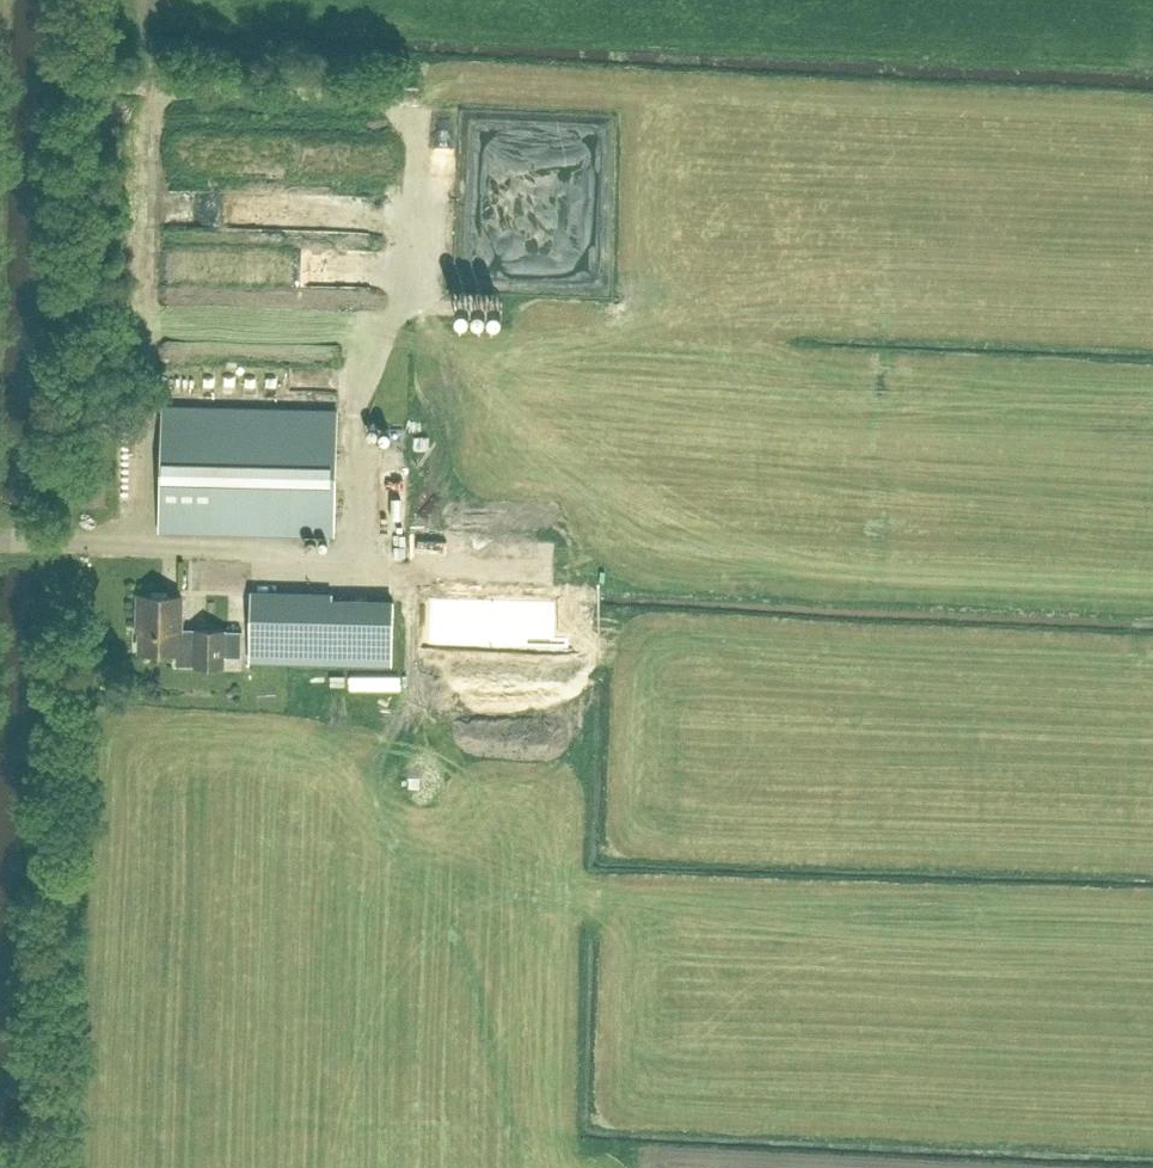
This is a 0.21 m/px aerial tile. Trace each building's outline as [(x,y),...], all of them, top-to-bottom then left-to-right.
[(162,405),(159,528),(334,533),(337,410),(162,405)] [(391,661),(395,599),(374,598),(374,600),(334,598),(333,593),(289,592),(289,595),(273,595),(273,592),(248,591),(248,660),(391,661)] [(225,628),(225,627),(181,626),(182,594),(138,593),(137,619),(140,619),(139,650),(175,651),(175,663),(222,665),(223,654),(241,655),(242,629),(225,628)] [(430,683),(551,688),(554,605),(433,600),(430,683)]
